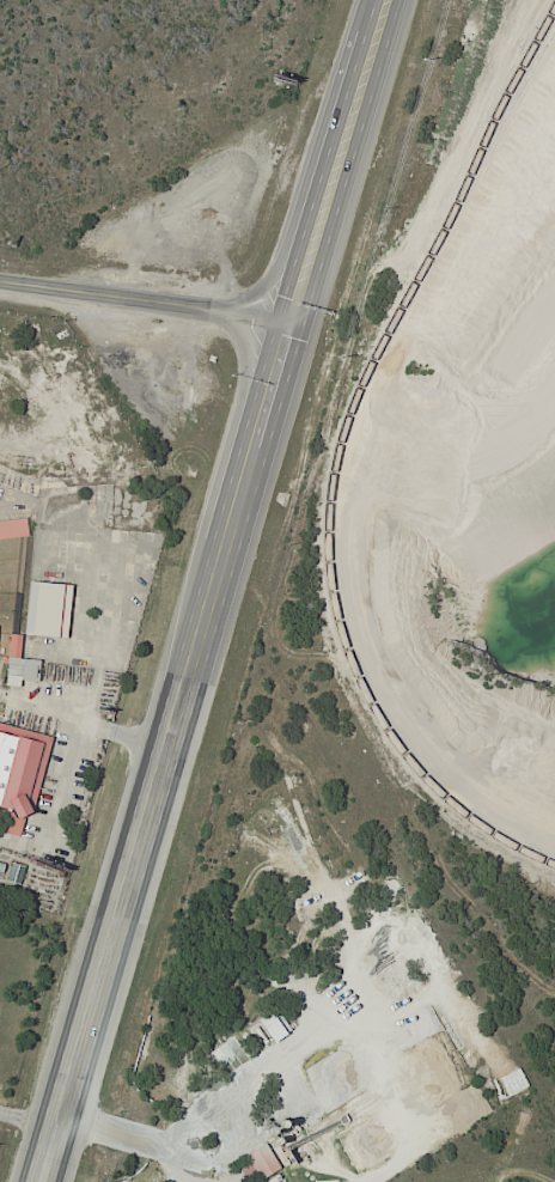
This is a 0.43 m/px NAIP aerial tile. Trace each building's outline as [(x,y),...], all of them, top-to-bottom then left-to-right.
[(28,540),(27,521),(0,523),(0,542),(28,540)] [(25,635),(67,639),(72,586),(29,582),(25,635)] [(38,681),(38,662),(20,661),(20,636),(10,636),(8,686),(20,686),(20,680),(38,681)] [(0,724),(0,808),(6,810),(0,832),(26,838),(50,736),(0,724)] [(261,1181),(280,1170),(265,1144),(245,1157),(261,1181)]
